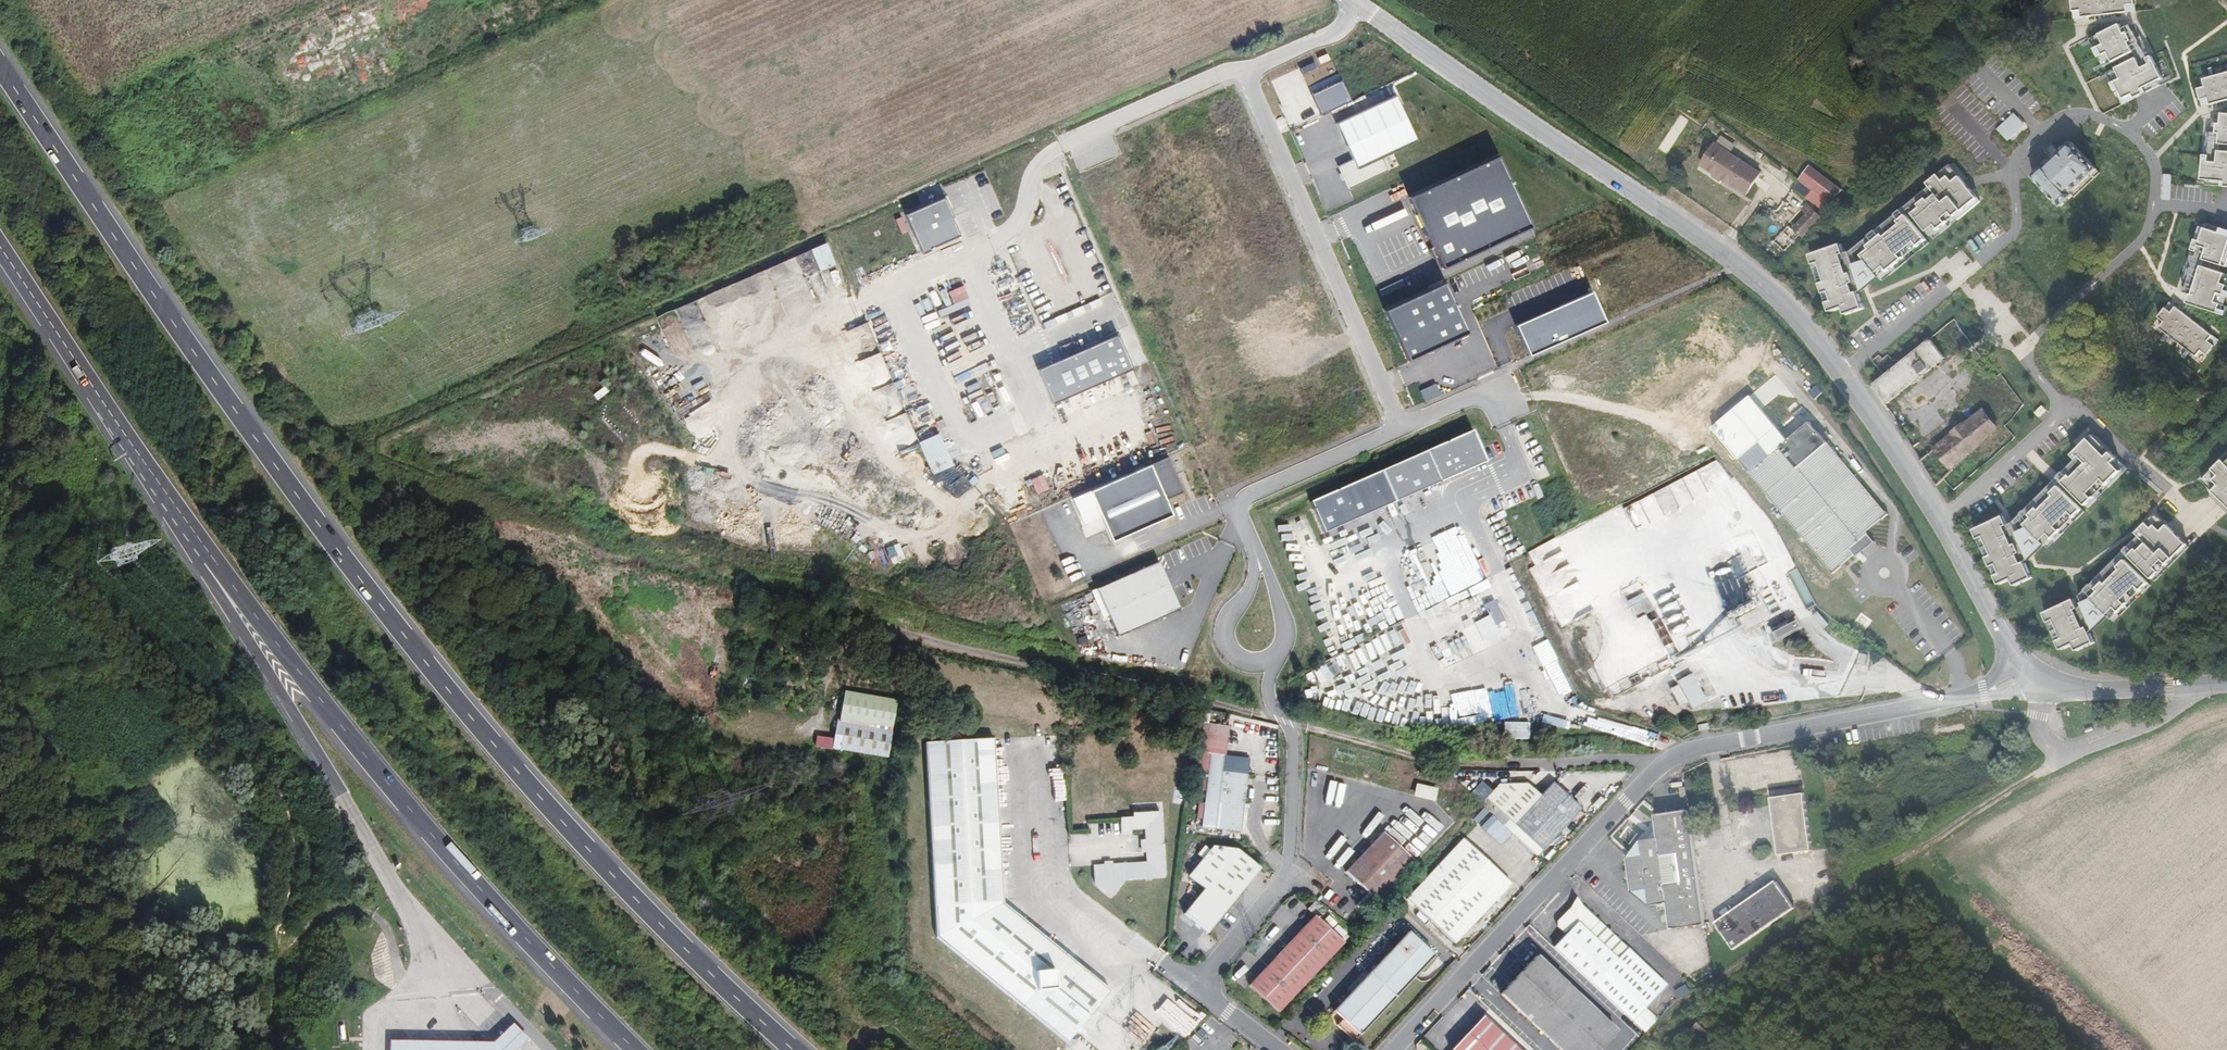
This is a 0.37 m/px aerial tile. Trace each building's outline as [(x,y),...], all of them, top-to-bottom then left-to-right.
[(2074,18),(2136,11),(2135,0),(2072,0),(2074,18)] [(2123,29),(2121,24),(2100,35),(2104,44),(2095,49),(2104,67),(2114,62),(2117,69),(2122,79),(2112,84),(2117,92),(2121,90),(2125,98),(2134,93),(2136,98),(2148,92),(2146,88),(2164,79),(2153,56),(2148,58),(2131,26),(2123,29)] [(1327,55),(1317,59),(1319,64),(1329,60),(1327,55)] [(1299,69),(1290,73),(1293,81),(1302,77),(1299,69)] [(2206,106),(2226,101),(2226,72),(2199,80),(2206,106)] [(1356,102),(1346,81),(1316,95),(1326,116),(1356,102)] [(1417,140),(1396,94),(1336,122),(1353,158),(1339,165),(1349,187),(1387,170),(1381,156),(1417,140)] [(1291,122),(1315,119),(1313,109),(1290,112),(1291,122)] [(2015,112),(1998,128),(2010,141),(2027,125),(2015,112)] [(2206,185),(2226,188),(2226,113),(2226,118),(2213,119),(2211,144),(2206,185)] [(1763,175),(1719,142),(1704,163),(1749,195),(1763,175)] [(2098,169),(2073,142),(2047,164),(2046,164),(2033,176),(2062,206),(2075,193),(2074,191),(2098,169)] [(1406,187),(1441,267),(1535,225),(1501,146),(1406,187)] [(1815,255),(1834,310),(1847,306),(1849,314),(1869,307),(1864,294),(1933,241),(1984,201),(1971,185),(1953,162),(1848,248),(1847,243),(1815,255)] [(1795,191),(1826,217),(1834,209),(1802,183),(1795,191)] [(946,198),(907,216),(924,255),(933,252),(932,250),(963,236),(946,198)] [(1791,236),(1800,245),(1818,226),(1810,218),(1808,219),(1803,214),(1799,218),(1804,222),(1791,236)] [(2188,304),(2226,317),(2226,229),(2222,227),(2220,233),(2200,227),(2183,280),(2188,282),(2186,287),(2185,292),(2191,294),(2189,298),(2188,304)] [(1775,245),(1785,254),(1794,243),(1784,234),(1784,235),(1775,245)] [(820,270),(836,263),(827,242),(811,248),(820,270)] [(1383,302),(1404,348),(1461,323),(1440,276),(1383,302)] [(1403,279),(1380,288),(1383,295),(1406,286),(1403,279)] [(1519,324),(1529,351),(1605,320),(1592,293),(1519,324)] [(689,302),(657,316),(668,341),(681,336),(679,331),(686,327),(680,314),(685,312),(687,317),(694,314),(689,302)] [(2221,340),(2176,307),(2173,311),(2167,308),(2159,317),(2166,322),(2161,330),(2200,367),(2221,340)] [(1963,349),(1970,344),(1953,322),(1943,330),(1897,366),(1887,374),(1874,384),(1901,425),(1908,420),(1894,397),(1914,382),(1915,383),(1924,375),(1924,373),(1960,345),(1963,349)] [(1137,376),(1119,335),(1040,370),(1058,411),(1137,376)] [(1876,360),(1887,374),(1897,366),(1888,355),(1884,359),(1880,355),(1876,360)] [(1984,404),(1998,420),(2018,402),(2006,388),(1995,375),(1991,378),(1994,382),(1988,388),(1994,395),(1984,404)] [(1912,404),(1941,387),(1935,377),(1906,394),(1912,404)] [(1421,389),(1426,401),(1442,394),(1437,382),(1421,389)] [(1978,397),(1984,404),(1994,395),(1988,388),(1978,397)] [(1934,449),(1950,467),(1970,445),(1980,456),(2001,434),(1992,424),(1979,409),(1962,424),(1961,422),(1952,430),(1952,433),(1934,449)] [(1800,413),(1792,423),(1799,430),(1808,420),(1800,413)] [(1871,537),(1892,520),(1813,427),(1783,452),(1782,451),(1752,476),(1838,578),(1859,561),(1861,563),(1880,548),(1871,537)] [(1488,461),(1474,429),(1383,469),(1397,501),(1488,461)] [(1914,429),(1906,434),(1908,438),(1922,460),(1929,453),(1914,429)] [(940,496),(965,485),(943,435),(917,446),(940,496)] [(1978,530),(1992,562),(2001,586),(2018,579),(2021,586),(2038,579),(2032,563),(2126,472),(2092,439),(2017,525),(2010,516),(1978,530)] [(1187,495),(1171,460),(1093,495),(1116,545),(1175,518),(1169,503),(1187,495)] [(2226,463),(2222,460),(2213,470),(2219,475),(2214,479),(2219,484),(2213,491),(2226,506),(2226,463)] [(1397,501),(1383,469),(1312,501),(1326,532),(1397,501)] [(2055,610),(2070,650),(2193,545),(2158,514),(2055,610)] [(1535,565),(1530,568),(1560,624),(1590,609),(1553,539),(1528,551),(1535,565)] [(1437,599),(1489,577),(1478,549),(1464,555),(1459,542),(1442,549),(1440,545),(1417,554),(1437,599)] [(1183,611),(1161,563),(1099,591),(1120,639),(1183,611)] [(1753,590),(1746,594),(1749,601),(1757,597),(1753,590)] [(1497,626),(1507,621),(1496,600),(1486,606),(1497,626)] [(1756,601),(1729,614),(1733,622),(1737,620),(1745,636),(1764,626),(1756,610),(1759,608),(1756,601)] [(1798,617),(1768,633),(1774,645),(1804,629),(1798,617)] [(1660,618),(1652,622),(1670,657),(1678,653),(1660,618)] [(1672,667),(1668,661),(1610,691),(1614,698),(1672,667)] [(1679,681),(1694,710),(1709,703),(1694,674),(1679,681)] [(1635,688),(1620,696),(1623,702),(1638,693),(1635,688)] [(1463,703),(1469,726),(1507,717),(1502,694),(1463,703)] [(1679,699),(1686,714),(1692,711),(1685,696),(1679,699)] [(836,729),(889,737),(893,710),(839,702),(836,729)] [(1531,741),(1532,724),(1506,724),(1505,740),(1531,741)] [(835,732),(831,759),(885,767),(889,739),(835,732)] [(926,785),(927,807),(934,939),(1062,1044),(1106,992),(1034,932),(1001,905),(996,800),(993,742),(923,745),(926,785)] [(1215,757),(1204,831),(1241,836),(1253,762),(1215,757)] [(1075,772),(1076,799),(1092,798),(1091,772),(1075,772)] [(1535,853),(1581,805),(1554,779),(1542,791),(1530,780),(1502,779),(1482,801),(1535,853)] [(1435,800),(1437,787),(1416,784),(1414,796),(1435,800)] [(1771,795),(1805,792),(1804,786),(1770,789),(1771,795)] [(1769,799),(1777,857),(1809,853),(1802,794),(1769,799)] [(1410,817),(1431,822),(1434,810),(1413,805),(1410,817)] [(1670,931),(1703,927),(1687,811),(1654,815),(1656,838),(1640,840),(1627,859),(1628,869),(1630,881),(1632,892),(1650,906),(1657,906),(1658,913),(1667,912),(1670,931)] [(1132,820),(1120,821),(1119,837),(1129,837),(1129,833),(1143,832),(1143,845),(1139,845),(1140,853),(1143,853),(1144,866),(1120,866),(1091,867),(1091,884),(1094,884),(1094,886),(1106,897),(1117,885),(1117,883),(1121,883),(1161,881),(1160,851),(1157,851),(1157,846),(1160,846),(1158,815),(1131,816),(1132,820)] [(1482,826),(1500,844),(1511,833),(1492,815),(1482,826)] [(1381,841),(1344,881),(1374,909),(1411,869),(1381,841)] [(1459,848),(1404,907),(1428,929),(1484,871),(1459,848)] [(1237,853),(1214,850),(1190,879),(1205,892),(1184,919),(1208,939),(1263,875),(1237,853)] [(1626,881),(1630,881),(1628,869),(1625,870),(1622,873),(1623,878),(1626,881)] [(1507,892),(1484,871),(1428,929),(1450,951),(1507,892)] [(1713,923),(1732,950),(1793,909),(1774,882),(1713,923)] [(1374,911),(1365,903),(1356,912),(1365,920),(1374,911)] [(1559,938),(1547,952),(1633,1027),(1666,989),(1580,914),(1568,915),(1555,931),(1555,934),(1559,938)] [(1315,923),(1249,992),(1277,1018),(1343,950),(1315,923)] [(1352,1048),(1433,965),(1408,940),(1333,1019),(1340,1026),(1334,1032),(1352,1048)] [(1498,1003),(1553,1049),(1598,1049),(1613,1033),(1533,963),(1498,1003)] [(493,1037),(447,1038),(390,1038),(390,1049),(515,1049),(517,1048),(531,1036),(513,1019),(500,1031),(493,1037)] [(1477,1023),(1454,1049),(1509,1049),(1477,1023)]
